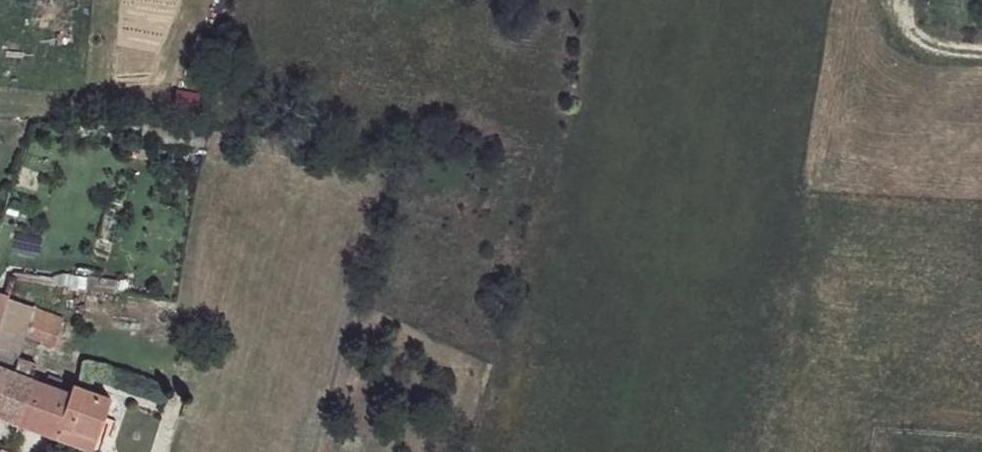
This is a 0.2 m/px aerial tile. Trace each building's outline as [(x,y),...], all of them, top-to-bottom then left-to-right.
[(65,317),(11,299),(3,315),(59,333),(65,317)] [(0,367),(0,416),(19,422),(34,379),(0,367)] [(68,390),(34,379),(19,422),(100,450),(109,420),(102,418),(109,393),(72,379),(68,390)]
